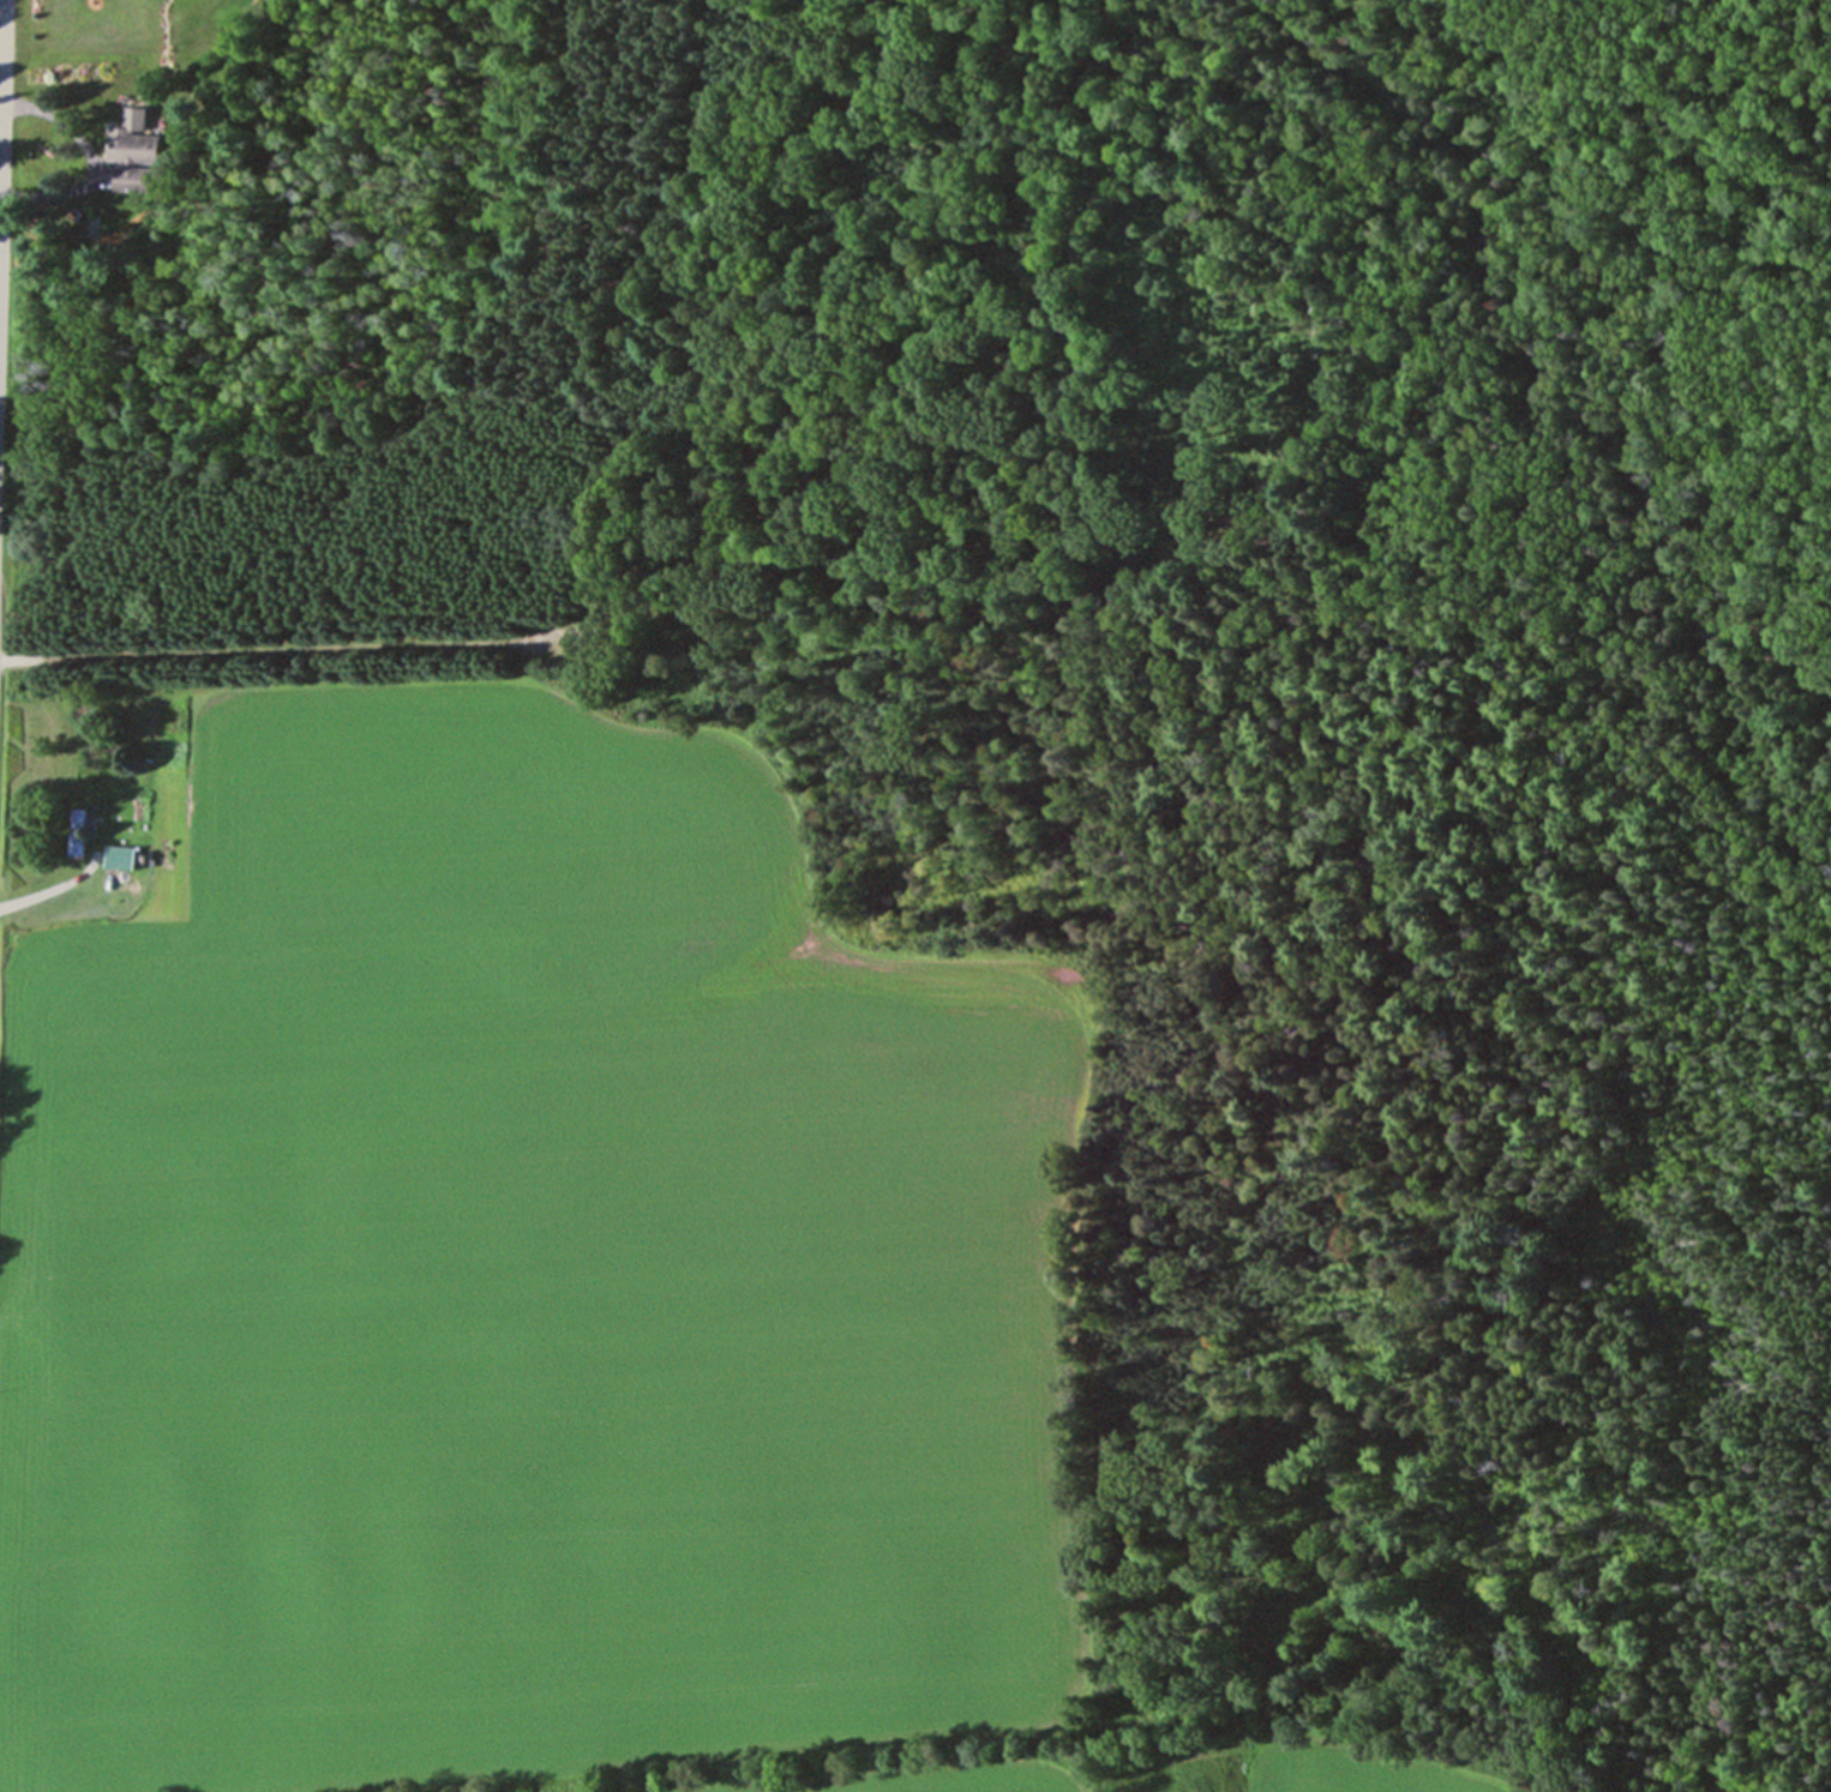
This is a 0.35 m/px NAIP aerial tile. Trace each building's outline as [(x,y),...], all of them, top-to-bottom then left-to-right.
[(155,192),(156,165),(163,165),(164,135),(150,134),(151,108),(129,107),(128,128),(116,128),(114,191),(155,192)] [(74,847),(85,847),(85,836),(80,836),(80,825),(74,825),(74,847)]
